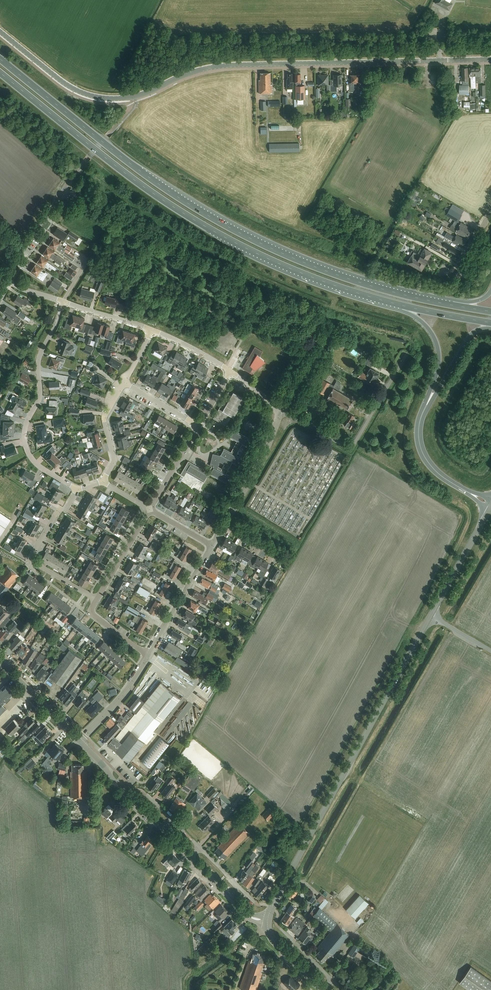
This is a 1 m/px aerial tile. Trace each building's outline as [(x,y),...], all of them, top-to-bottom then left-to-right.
[(449,10),(453,4),(446,0),(437,0),(435,3),(449,10)] [(463,85),(460,85),(460,94),(469,94),(469,85),(468,85),(468,68),(462,68),(463,85)] [(270,84),(270,73),(260,73),(260,80),(259,80),(259,93),(272,93),(272,84),(270,84)] [(296,99),(305,99),(305,85),(300,86),(300,82),(301,82),(301,74),(294,74),(294,82),(295,82),(296,99)] [(318,75),(319,85),(328,85),(328,75),(318,75)] [(333,75),(333,85),(330,85),(331,92),(337,91),(337,85),(342,85),(342,75),(333,75)] [(357,86),(359,86),(359,75),(350,75),(350,83),(352,83),(352,87),(355,87),(355,90),(357,90),(357,86)] [(273,101),(273,95),(268,95),(268,106),(280,106),(280,101),(273,101)] [(269,152),(299,151),(299,143),(269,144),(269,152)] [(446,215),(458,221),(462,214),(450,208),(446,215)] [(460,229),(470,235),(473,229),(461,222),(460,223),(458,222),(455,226),(457,228),(460,230),(460,229)] [(468,239),(470,235),(460,229),(460,230),(457,228),(455,226),(452,224),(450,228),(468,239)] [(68,234),(58,227),(53,234),(65,241),(69,236),(76,241),(75,242),(79,245),(82,239),(70,231),(68,234)] [(463,247),(467,240),(457,234),(455,238),(446,233),(444,236),(437,232),(435,235),(448,243),(450,240),(453,241),(453,242),(463,247)] [(458,254),(460,250),(445,242),(446,241),(438,237),(436,241),(443,245),(449,248),(448,250),(453,252),(458,254)] [(60,243),(54,238),(51,242),(61,249),(65,251),(68,254),(69,252),(72,248),(67,244),(64,248),(59,244),(60,243)] [(60,251),(61,249),(51,242),(48,245),(55,250),(56,248),(60,251)] [(55,258),(62,262),(63,260),(53,253),(54,251),(48,247),(45,250),(55,258)] [(428,259),(432,252),(425,248),(424,250),(421,248),(418,253),(412,250),(410,254),(412,255),(408,262),(422,270),(426,263),(426,264),(429,259),(428,259)] [(58,266),(62,262),(55,258),(45,250),(42,254),(49,259),(50,257),(56,261),(55,262),(54,263),(58,266)] [(75,258),(68,254),(65,251),(63,254),(73,261),(75,258)] [(41,255),(39,259),(49,266),(55,270),(56,268),(53,266),(47,262),(48,260),(41,255)] [(49,266),(39,259),(36,263),(43,267),(44,266),(51,270),(51,271),(55,274),(56,271),(55,270),(49,266)] [(35,264),(33,268),(45,276),(48,273),(46,272),(45,273),(41,270),(42,269),(35,264)] [(43,280),(45,276),(33,268),(30,272),(37,276),(38,275),(42,277),(41,279),(43,280)] [(71,268),(68,272),(74,276),(76,272),(71,268)] [(99,280),(95,289),(100,291),(104,282),(99,280)] [(61,287),(52,281),(48,287),(56,293),(61,287)] [(90,288),(90,291),(82,288),(79,297),(86,299),(86,300),(92,301),(95,289),(90,288)] [(23,299),(17,296),(13,301),(20,306),(22,303),(25,306),(27,303),(30,306),(32,303),(24,297),(23,299)] [(115,298),(107,296),(104,304),(111,306),(115,308),(116,304),(124,307),(126,300),(115,297),(115,298)] [(15,315),(17,313),(7,306),(2,312),(8,316),(7,317),(12,320),(17,323),(20,319),(15,315)] [(26,315),(20,311),(17,315),(23,319),(24,318),(29,322),(31,319),(26,315)] [(76,326),(79,316),(73,315),(71,321),(67,320),(64,328),(71,330),(72,325),(76,326)] [(85,318),(79,316),(76,326),(79,327),(78,331),(84,333),(86,326),(83,325),(85,318)] [(10,324),(0,317),(0,324),(4,326),(5,324),(8,326),(10,324)] [(97,332),(101,333),(104,324),(98,322),(96,328),(93,328),(91,333),(96,335),(97,332)] [(110,326),(104,324),(101,333),(107,335),(106,338),(109,339),(111,333),(108,332),(110,326)] [(123,340),(126,341),(129,332),(123,330),(121,336),(118,335),(116,342),(119,343),(122,343),(123,340)] [(135,334),(129,332),(126,341),(125,344),(134,347),(136,341),(133,340),(135,334)] [(63,340),(58,352),(66,355),(67,352),(71,354),(74,347),(70,345),(71,343),(63,340)] [(155,350),(153,354),(164,360),(169,352),(166,350),(167,348),(158,343),(154,350),(155,350)] [(94,348),(85,344),(82,351),(91,355),(94,348)] [(255,370),(265,361),(259,356),(263,351),(255,346),(242,368),(250,372),(248,375),(251,377),(255,370)] [(100,353),(110,356),(111,351),(101,348),(100,353)] [(177,363),(181,355),(177,352),(175,355),(172,353),(167,362),(170,363),(170,362),(175,365),(177,363)] [(366,363),(372,366),(377,357),(371,354),(366,363)] [(181,355),(177,363),(179,364),(177,367),(179,369),(182,370),(187,362),(184,360),(186,357),(181,355)] [(108,363),(118,369),(122,363),(112,357),(108,363)] [(60,361),(52,358),(49,366),(57,369),(60,361)] [(203,365),(199,362),(197,365),(194,364),(189,372),(192,374),(193,372),(198,375),(199,373),(203,365)] [(205,374),(208,368),(203,365),(199,373),(198,375),(197,377),(204,381),(207,375),(205,374)] [(147,385),(152,377),(147,374),(149,370),(145,368),(142,373),(146,376),(143,382),(147,385)] [(358,377),(363,380),(364,380),(372,385),(379,373),(370,368),(366,375),(361,371),(358,377)] [(29,373),(25,370),(23,369),(21,372),(22,373),(19,379),(27,384),(30,378),(29,378),(30,377),(28,376),(29,373)] [(161,371),(158,377),(156,381),(159,383),(162,377),(164,373),(161,371)] [(93,383),(102,388),(107,379),(98,374),(93,383)] [(158,377),(153,375),(152,377),(147,385),(152,388),(156,381),(158,377)] [(162,393),(166,386),(162,383),(164,379),(162,377),(159,383),(161,384),(157,391),(162,393)] [(327,397),(347,408),(352,399),(338,391),(340,387),(339,386),(341,383),(337,380),(334,385),(323,379),(317,390),(327,396),(327,397)] [(189,389),(197,394),(200,389),(192,384),(193,384),(190,382),(189,384),(191,385),(189,389)] [(166,386),(162,393),(167,396),(170,390),(173,391),(176,386),(173,384),(173,386),(168,383),(166,386)] [(79,393),(89,396),(91,392),(81,388),(79,393)] [(194,399),(197,394),(189,389),(187,393),(185,392),(184,393),(186,395),(186,394),(194,399)] [(233,417),(244,398),(233,392),(232,394),(229,392),(213,418),(226,425),(231,416),(233,417)] [(191,404),(194,399),(186,394),(186,395),(184,398),(182,397),(181,398),(183,400),(183,399),(191,404)] [(23,409),(27,402),(17,396),(13,403),(12,402),(7,409),(14,413),(18,407),(19,407),(23,409)] [(89,405),(94,407),(97,401),(85,396),(84,399),(87,400),(85,405),(89,406),(89,405)] [(123,403),(130,408),(133,403),(137,406),(139,403),(133,400),(132,402),(125,399),(123,403)] [(183,399),(183,400),(181,403),(179,402),(178,403),(180,405),(181,404),(188,409),(191,404),(183,399)] [(49,400),(49,404),(50,404),(49,407),(46,407),(46,409),(45,410),(45,412),(46,412),(46,413),(56,414),(57,407),(57,400),(49,400)] [(128,412),(130,408),(123,403),(120,408),(126,412),(125,414),(126,415),(130,417),(132,415),(128,412)] [(148,417),(153,410),(149,408),(147,412),(146,411),(144,415),(148,417)] [(351,429),(355,421),(352,420),(355,416),(349,412),(345,420),(346,420),(344,425),(351,429)] [(95,416),(94,415),(94,414),(83,415),(84,424),(95,423),(95,419),(96,418),(95,416)] [(160,425),(164,418),(159,415),(155,422),(160,425)] [(4,424),(3,428),(15,429),(15,425),(14,425),(14,422),(8,421),(8,418),(1,416),(1,424),(4,424)] [(53,419),(54,428),(65,426),(64,417),(53,419)] [(164,418),(160,425),(164,427),(168,420),(164,418)] [(169,430),(173,423),(168,420),(164,427),(169,430)] [(173,423),(169,430),(174,433),(178,426),(173,423)] [(36,426),(38,433),(38,438),(37,438),(38,443),(48,441),(48,440),(53,439),(52,433),(47,434),(45,424),(36,426)] [(123,425),(115,427),(116,432),(123,430),(124,433),(130,432),(129,429),(125,430),(123,425)] [(15,429),(3,428),(3,432),(0,432),(0,439),(0,440),(8,438),(8,435),(14,435),(14,432),(15,432),(15,429)] [(95,433),(95,430),(86,432),(88,437),(87,437),(88,441),(101,438),(99,432),(95,433)] [(220,455),(213,454),(211,463),(209,465),(212,466),(208,473),(210,474),(229,484),(233,477),(226,473),(232,462),(239,466),(243,459),(236,455),(242,444),(249,447),(253,440),(234,430),(230,437),(237,441),(231,452),(224,448),(220,455)] [(130,432),(124,433),(125,436),(117,438),(119,443),(127,441),(126,436),(131,434),(130,432)] [(101,438),(88,441),(89,446),(93,445),(93,446),(90,447),(91,450),(97,449),(96,446),(102,444),(101,438)] [(130,440),(127,441),(119,443),(120,448),(131,445),(130,440)] [(158,444),(155,448),(162,452),(165,448),(158,444)] [(6,457),(17,453),(14,445),(5,448),(3,445),(0,446),(0,453),(1,454),(5,453),(6,457)] [(46,458),(50,463),(56,456),(54,454),(56,451),(54,449),(55,448),(52,446),(47,451),(50,454),(46,458)] [(162,452),(155,448),(153,453),(160,457),(162,452)] [(153,453),(150,458),(154,460),(157,462),(160,457),(153,453)] [(59,459),(56,456),(50,463),(55,467),(59,462),(62,465),(67,460),(64,457),(63,458),(62,456),(59,459)] [(122,462),(128,465),(130,460),(125,456),(122,462)] [(145,461),(152,465),(154,460),(150,458),(147,456),(145,461)] [(149,470),(152,465),(145,461),(142,466),(149,470)] [(208,475),(210,475),(210,474),(208,473),(188,461),(181,474),(184,476),(186,472),(203,482),(207,475),(208,475)] [(94,465),(91,466),(94,473),(100,471),(97,462),(94,463),(94,465)] [(82,477),(88,475),(84,464),(82,465),(83,468),(79,470),(82,477)] [(88,475),(94,473),(91,466),(87,467),(86,464),(84,464),(88,475)] [(82,477),(79,470),(76,471),(76,468),(73,469),(76,479),(82,477)] [(121,484),(126,475),(125,474),(121,472),(122,469),(119,468),(118,470),(119,471),(114,480),(121,484)] [(25,470),(21,477),(28,481),(27,484),(32,487),(36,481),(33,478),(35,476),(31,473),(25,470)] [(126,487),(131,478),(127,476),(129,473),(126,472),(125,474),(126,475),(121,484),(126,487)] [(132,490),(137,481),(138,482),(139,479),(137,478),(135,481),(131,478),(126,487),(132,490)] [(137,493),(142,485),(143,485),(145,482),(142,481),(141,484),(138,482),(137,481),(132,490),(137,493)] [(55,491),(53,494),(60,498),(63,492),(57,489),(59,486),(52,482),(49,488),(55,491)] [(85,498),(92,502),(94,504),(98,498),(89,493),(85,498)] [(110,498),(102,493),(99,499),(107,504),(110,498)] [(57,503),(60,498),(53,494),(52,497),(50,495),(48,498),(44,496),(42,499),(49,503),(51,500),(57,503)] [(167,498),(163,505),(168,508),(172,501),(174,499),(176,495),(173,494),(170,500),(167,498)] [(37,508),(44,512),(47,506),(41,503),(43,499),(42,499),(35,495),(33,498),(38,501),(36,504),(38,505),(37,508)] [(92,502),(85,498),(82,504),(92,510),(93,508),(90,506),(92,502)] [(178,505),(172,501),(168,508),(174,511),(178,505)] [(178,513),(183,517),(187,510),(188,508),(191,504),(190,504),(188,503),(185,509),(181,507),(178,513)] [(92,510),(82,504),(79,509),(86,513),(88,510),(91,512),(92,510)] [(121,508),(119,511),(119,512),(126,516),(129,511),(123,507),(123,506),(119,504),(118,506),(121,508)] [(40,517),(44,512),(37,508),(35,510),(33,509),(32,511),(27,508),(24,512),(33,517),(35,514),(40,517)] [(84,516),(86,513),(79,509),(76,515),(85,520),(86,517),(84,516)] [(119,512),(119,511),(116,509),(115,511),(118,513),(116,517),(116,518),(123,522),(126,516),(119,512)] [(192,513),(187,510),(183,517),(189,520),(192,513)] [(209,518),(213,521),(217,513),(213,511),(209,518)] [(11,519),(0,512),(0,536),(11,519)] [(208,514),(205,512),(203,516),(202,519),(198,525),(203,528),(204,528),(205,529),(208,523),(207,522),(205,520),(206,517),(208,514)] [(23,513),(19,519),(24,522),(28,515),(23,513)] [(113,523),(120,527),(123,522),(116,518),(116,517),(113,515),(111,517),(115,519),(113,522),(113,523)] [(198,525),(202,519),(196,515),(192,522),(198,525)] [(63,523),(70,527),(72,524),(74,525),(76,522),(67,517),(63,523)] [(113,522),(108,519),(106,522),(112,525),(110,528),(117,532),(120,527),(113,523),(113,522)] [(30,527),(37,531),(40,525),(31,520),(30,523),(32,524),(30,527)] [(63,523),(61,528),(71,534),(72,532),(68,530),(70,527),(63,523)] [(148,530),(158,536),(165,540),(168,536),(163,533),(161,535),(156,532),(158,529),(151,525),(148,530)] [(34,536),(37,531),(30,527),(29,530),(27,528),(25,531),(34,536)] [(61,528),(57,533),(64,537),(66,534),(69,536),(71,534),(61,528)] [(157,539),(158,536),(148,530),(145,536),(151,540),(153,537),(157,539)] [(103,539),(110,543),(114,538),(107,534),(107,533),(103,531),(102,533),(106,535),(104,538),(103,539)] [(63,540),(64,537),(57,533),(54,539),(63,544),(65,541),(63,540)] [(18,540),(17,542),(24,546),(27,541),(18,535),(16,538),(18,540)] [(107,548),(110,543),(103,539),(104,538),(100,536),(99,538),(103,540),(101,544),(100,544),(107,548)] [(227,549),(231,541),(226,538),(220,548),(223,549),(224,547),(227,549)] [(97,550),(104,554),(107,548),(100,544),(101,544),(97,541),(96,543),(100,546),(98,549),(97,550)] [(153,541),(151,544),(160,549),(161,546),(153,541)] [(237,544),(231,541),(227,549),(232,552),(237,544)] [(20,552),(24,546),(17,542),(15,545),(13,544),(11,547),(20,552)] [(138,548),(144,552),(147,554),(148,552),(145,550),(147,547),(141,543),(138,548)] [(186,548),(183,552),(188,555),(192,549),(187,546),(187,545),(183,543),(182,546),(186,548)] [(97,550),(98,549),(94,547),(93,549),(96,551),(94,555),(101,559),(104,554),(97,550)] [(242,558),(243,558),(247,551),(242,547),(239,552),(237,550),(234,556),(232,558),(235,560),(235,559),(240,562),(242,558)] [(41,560),(47,564),(52,555),(48,553),(50,550),(47,548),(45,551),(46,552),(41,560)] [(141,557),(144,552),(138,548),(134,553),(141,557)] [(253,554),(247,551),(243,558),(242,558),(240,562),(245,564),(246,564),(247,564),(249,565),(252,560),(250,558),(253,554)] [(52,555),(47,564),(54,567),(59,559),(54,556),(56,554),(54,552),(52,555)] [(185,561),(188,555),(183,552),(181,556),(177,554),(176,557),(179,559),(180,558),(185,561)] [(255,561),(252,560),(249,565),(254,568),(255,566),(258,568),(263,560),(257,557),(255,561)] [(90,562),(88,565),(88,566),(95,570),(98,565),(91,561),(91,560),(87,558),(86,560),(90,562)] [(59,559),(54,567),(60,571),(65,563),(67,560),(64,559),(63,561),(59,559)] [(130,560),(127,566),(137,571),(138,569),(135,567),(137,564),(130,560)] [(263,560),(258,568),(261,569),(257,575),(263,578),(268,569),(266,567),(268,563),(263,560)] [(173,570),(178,573),(181,567),(176,564),(177,563),(173,561),(172,564),(175,566),(173,570)] [(68,564),(65,563),(60,571),(64,574),(70,565),(70,566),(72,563),(70,562),(68,564)] [(228,580),(230,577),(231,576),(227,573),(226,574),(219,569),(220,567),(213,562),(209,568),(228,580)] [(85,571),(91,575),(95,570),(88,566),(88,565),(84,563),(83,565),(87,567),(85,571)] [(2,596),(19,576),(7,565),(0,573),(0,594),(2,596)] [(133,577),(137,571),(127,566),(124,571),(131,575),(132,575),(130,579),(137,583),(139,580),(133,577)] [(273,582),(280,570),(274,566),(268,576),(271,577),(269,580),(273,582)] [(81,577),(88,581),(91,575),(85,571),(81,568),(80,570),(84,573),(82,576),(81,577)] [(161,575),(151,569),(150,572),(159,578),(161,575)] [(174,579),(178,573),(173,570),(170,574),(167,572),(166,574),(169,576),(174,579)] [(214,581),(217,575),(212,572),(212,573),(207,570),(204,575),(214,581)] [(85,586),(88,581),(81,577),(82,576),(78,574),(77,576),(81,578),(78,582),(85,586)] [(27,583),(29,585),(34,579),(29,575),(23,583),(25,585),(27,583)] [(117,583),(127,589),(133,592),(134,592),(131,590),(132,588),(128,586),(125,585),(127,581),(120,578),(117,583)] [(219,586),(213,583),(208,580),(207,580),(202,578),(199,583),(208,588),(210,589),(208,593),(217,598),(218,595),(215,593),(217,589),(219,586)] [(39,583),(34,579),(29,585),(25,590),(28,592),(30,589),(30,588),(31,587),(34,589),(39,583)] [(165,583),(163,588),(167,590),(171,584),(166,582),(166,581),(163,579),(162,581),(165,583)] [(44,587),(39,583),(34,589),(37,591),(35,593),(38,595),(44,587)] [(127,589),(117,583),(114,588),(121,592),(122,589),(126,591),(127,589)] [(222,587),(229,592),(232,587),(225,583),(222,587)] [(150,592),(140,586),(137,591),(147,597),(150,592)] [(164,596),(167,590),(163,588),(160,592),(157,590),(155,592),(159,594),(164,596)] [(195,590),(191,596),(199,600),(199,601),(205,604),(208,599),(202,596),(203,595),(195,590)] [(52,602),(56,596),(51,592),(45,600),(48,602),(49,600),(52,602)] [(110,595),(107,600),(116,606),(119,601),(116,599),(117,599),(110,595)] [(61,600),(56,596),(52,602),(55,605),(53,608),(54,609),(61,600)] [(152,605),(157,608),(161,602),(156,599),(153,597),(151,599),(155,601),(152,605)] [(66,604),(61,600),(54,609),(56,610),(58,607),(61,610),(66,604)] [(117,606),(116,606),(107,600),(104,606),(114,612),(117,606)] [(189,603),(201,610),(203,608),(199,606),(200,604),(196,602),(191,600),(189,603)] [(201,610),(189,603),(187,607),(191,610),(195,612),(196,611),(199,613),(201,610)] [(71,608),(66,604),(61,610),(64,612),(62,614),(65,616),(71,608)] [(1,630),(5,625),(10,619),(7,617),(10,614),(0,605),(0,629),(1,630)] [(139,612),(129,605),(125,612),(128,614),(129,612),(137,616),(139,612)] [(154,614),(157,608),(152,605),(150,609),(147,608),(145,610),(149,612),(149,611),(154,614)] [(194,627),(197,622),(192,620),(195,615),(186,610),(182,616),(189,620),(188,623),(194,627)] [(45,620),(48,622),(51,618),(43,613),(38,620),(43,623),(45,620)] [(142,620),(139,624),(144,627),(148,621),(143,618),(140,616),(138,618),(142,620)] [(76,628),(81,621),(76,617),(71,624),(75,627),(73,630),(74,632),(77,628),(76,628)] [(191,631),(187,628),(189,625),(178,619),(176,624),(180,627),(179,628),(189,634),(191,631)] [(1,630),(0,631),(0,638),(2,640),(3,640),(4,640),(7,637),(6,636),(10,632),(11,631),(16,634),(22,627),(14,620),(8,628),(5,625),(1,630)] [(81,631),(86,625),(81,621),(76,628),(77,628),(80,631),(77,634),(79,635),(82,632),(81,631)] [(141,633),(144,627),(139,624),(137,628),(134,626),(132,629),(136,631),(136,630),(141,633)] [(86,635),(90,629),(86,625),(81,631),(82,632),(85,634),(82,637),(84,639),(86,636),(86,635)] [(95,632),(90,629),(86,635),(86,636),(89,638),(87,641),(89,643),(91,639),(90,639),(95,632)] [(49,630),(45,637),(48,639),(53,633),(49,630)] [(183,633),(181,632),(180,634),(173,630),(170,635),(179,640),(183,633)] [(90,639),(91,639),(94,642),(92,645),(93,646),(96,643),(95,642),(100,636),(95,632),(90,639)] [(23,641),(24,637),(19,633),(14,639),(15,640),(9,646),(14,650),(23,641)] [(100,649),(103,651),(108,645),(104,641),(98,647),(97,648),(99,650),(100,649)] [(188,668),(190,664),(178,657),(182,650),(169,641),(164,649),(177,657),(175,660),(188,668)] [(26,652),(29,648),(26,645),(24,647),(21,644),(15,651),(15,652),(15,653),(16,654),(17,654),(18,654),(23,658),(25,655),(27,652),(26,652)] [(108,645),(103,651),(101,652),(103,654),(105,653),(107,655),(113,650),(108,645)] [(191,646),(187,652),(194,656),(198,650),(191,646)] [(32,660),(38,651),(31,647),(24,658),(22,662),(28,666),(31,660),(32,660)] [(82,659),(69,650),(54,671),(48,679),(51,682),(53,679),(62,686),(82,659)] [(113,650),(107,655),(106,657),(108,658),(109,657),(112,659),(117,654),(113,650)] [(45,656),(43,654),(40,653),(38,657),(37,657),(37,658),(36,658),(29,667),(34,671),(37,666),(38,666),(43,660),(45,656)] [(116,664),(121,658),(117,654),(112,659),(110,661),(112,662),(113,661),(116,664)] [(126,662),(121,658),(116,664),(115,665),(117,667),(115,668),(118,670),(126,662)] [(45,676),(48,672),(45,669),(47,667),(44,665),(36,676),(40,680),(44,675),(45,676)] [(54,671),(52,669),(50,671),(45,677),(48,679),(54,671)] [(152,671),(144,685),(149,687),(156,673),(152,671)] [(130,718),(124,725),(125,726),(122,729),(121,728),(107,744),(128,761),(144,742),(147,744),(156,733),(153,731),(180,698),(161,682),(134,715),(133,714),(130,718)] [(73,690),(76,687),(76,686),(73,684),(70,688),(68,690),(67,690),(59,698),(63,702),(73,690)] [(0,691),(0,714),(6,708),(3,705),(13,695),(10,692),(12,691),(9,688),(7,689),(4,686),(0,691)] [(76,687),(73,690),(63,702),(67,705),(75,696),(74,695),(76,693),(78,689),(76,687)] [(83,694),(84,692),(81,690),(78,695),(80,697),(75,703),(80,707),(88,697),(85,695),(83,694)] [(95,714),(95,713),(103,706),(98,701),(104,696),(98,691),(93,696),(94,698),(90,702),(93,704),(86,710),(89,713),(88,714),(92,717),(95,714)] [(121,728),(122,729),(125,726),(124,725),(123,725),(130,717),(130,718),(133,714),(129,711),(127,713),(123,717),(121,715),(120,716),(117,720),(119,721),(117,724),(121,728)] [(24,732),(25,732),(35,722),(34,721),(34,720),(33,719),(32,719),(28,723),(27,722),(24,724),(25,725),(18,732),(21,735),(24,732)] [(20,727),(13,720),(5,728),(11,735),(20,727)] [(29,730),(25,733),(28,736),(32,733),(33,734),(35,731),(35,730),(40,725),(37,722),(33,726),(29,730)] [(107,742),(121,728),(117,724),(104,737),(104,739),(107,742)] [(45,738),(51,732),(45,726),(36,735),(35,734),(32,737),(34,739),(37,737),(42,742),(45,739),(45,738)] [(151,768),(170,744),(160,737),(141,761),(151,768)] [(50,759),(60,746),(56,742),(51,748),(50,747),(47,751),(50,753),(47,757),(50,759)] [(60,746),(50,759),(52,761),(55,757),(58,760),(61,756),(60,755),(65,749),(60,746)] [(25,763),(30,769),(36,764),(31,758),(25,763)] [(155,766),(162,771),(166,765),(159,760),(155,766)] [(67,764),(59,763),(58,769),(60,770),(59,776),(64,777),(64,775),(67,764)] [(71,797),(87,797),(87,771),(83,771),(83,765),(72,764),(72,771),(70,771),(71,797)] [(192,769),(183,784),(193,790),(203,776),(192,769)] [(160,784),(163,779),(158,775),(155,780),(154,779),(148,787),(153,791),(159,783),(160,784)] [(161,793),(168,797),(175,788),(170,784),(174,779),(170,776),(165,781),(168,784),(161,793)] [(214,788),(207,795),(210,798),(217,791),(214,788)] [(200,808),(206,802),(197,793),(189,802),(193,806),(196,804),(200,808)] [(170,808),(176,812),(183,802),(176,797),(173,803),(170,808)] [(227,809),(234,802),(230,798),(223,805),(227,809)] [(211,814),(217,808),(212,803),(206,809),(211,814)] [(110,812),(105,807),(101,812),(103,814),(101,816),(109,824),(113,820),(115,822),(116,821),(120,825),(124,820),(121,816),(123,814),(117,809),(114,811),(112,809),(110,812)] [(275,813),(269,807),(262,815),(268,821),(275,813)] [(205,831),(215,822),(209,816),(199,825),(205,831)] [(136,826),(136,825),(136,824),(135,823),(134,823),(133,824),(132,823),(129,826),(126,824),(121,829),(126,833),(127,832),(129,834),(137,827),(136,826)] [(222,835),(219,837),(222,841),(221,842),(222,843),(218,847),(214,852),(220,858),(221,857),(224,859),(249,833),(240,824),(228,835),(226,833),(223,833),(222,835)] [(110,840),(111,839),(117,833),(113,830),(107,836),(110,840)] [(150,846),(148,844),(152,839),(151,838),(149,836),(148,836),(144,841),(143,840),(140,843),(142,844),(136,851),(142,855),(150,846)] [(170,864),(171,864),(173,866),(179,860),(173,853),(167,860),(163,863),(167,867),(170,864)] [(245,865),(248,867),(253,860),(250,858),(245,865)] [(254,866),(251,864),(246,872),(244,870),(242,873),(242,874),(238,878),(242,881),(251,870),(254,866)] [(186,883),(191,872),(185,869),(177,883),(178,883),(177,886),(179,886),(178,887),(181,889),(182,885),(184,884),(185,882),(186,883)] [(172,883),(178,875),(173,871),(167,879),(172,883)] [(244,884),(248,887),(254,878),(249,874),(243,882),(245,883),(244,884)] [(191,892),(201,882),(197,878),(191,885),(192,886),(188,889),(191,892)] [(260,880),(256,878),(252,884),(256,887),(260,880)] [(268,887),(264,883),(263,882),(256,889),(255,887),(252,890),(255,893),(254,894),(257,897),(261,893),(262,893),(268,887)] [(201,899),(210,890),(204,885),(200,889),(195,893),(201,899)] [(294,898),(297,892),(292,889),(289,894),(294,898)] [(213,909),(220,901),(214,895),(212,896),(211,894),(204,900),(213,909)] [(312,903),(315,898),(311,894),(307,900),(312,903)] [(195,897),(192,895),(185,903),(189,906),(195,897)] [(355,918),(369,903),(359,895),(346,909),(355,918)] [(204,903),(201,900),(194,908),(196,910),(197,909),(198,910),(204,903)] [(286,911),(287,911),(281,920),(288,925),(294,916),(291,914),(296,907),(291,904),(286,911)] [(215,911),(217,913),(215,916),(219,920),(222,917),(224,919),(230,912),(221,905),(215,911)] [(337,923),(320,908),(313,915),(330,930),(337,923)] [(289,928),(297,934),(305,923),(297,917),(289,928)] [(233,929),(237,925),(237,924),(237,923),(236,921),(234,921),(232,919),(224,926),(223,926),(218,930),(221,933),(225,928),(231,934),(234,930),(233,929)] [(215,932),(223,925),(217,920),(213,924),(216,926),(212,929),(215,932)] [(350,935),(338,925),(337,924),(317,948),(319,950),(315,955),(322,962),(327,957),(328,958),(330,960),(332,960),(333,958),(333,957),(331,955),(332,954),(333,955),(336,950),(337,951),(350,935)] [(307,927),(306,928),(298,938),(305,943),(309,938),(310,939),(313,936),(309,932),(311,930),(307,927)] [(370,951),(356,942),(348,954),(354,957),(358,951),(367,957),(370,951)] [(245,989),(256,989),(263,968),(262,968),(264,963),(262,962),(264,956),(255,953),(252,962),(249,961),(240,988),(245,989)] [(345,978),(349,981),(352,975),(354,976),(356,972),(355,972),(358,966),(353,963),(349,969),(348,969),(346,972),(348,974),(345,978)] [(471,966),(460,983),(470,989),(490,989),(490,980),(471,966)] [(300,984),(296,981),(296,982),(290,977),(284,983),(291,989),(294,989),(300,984)]
